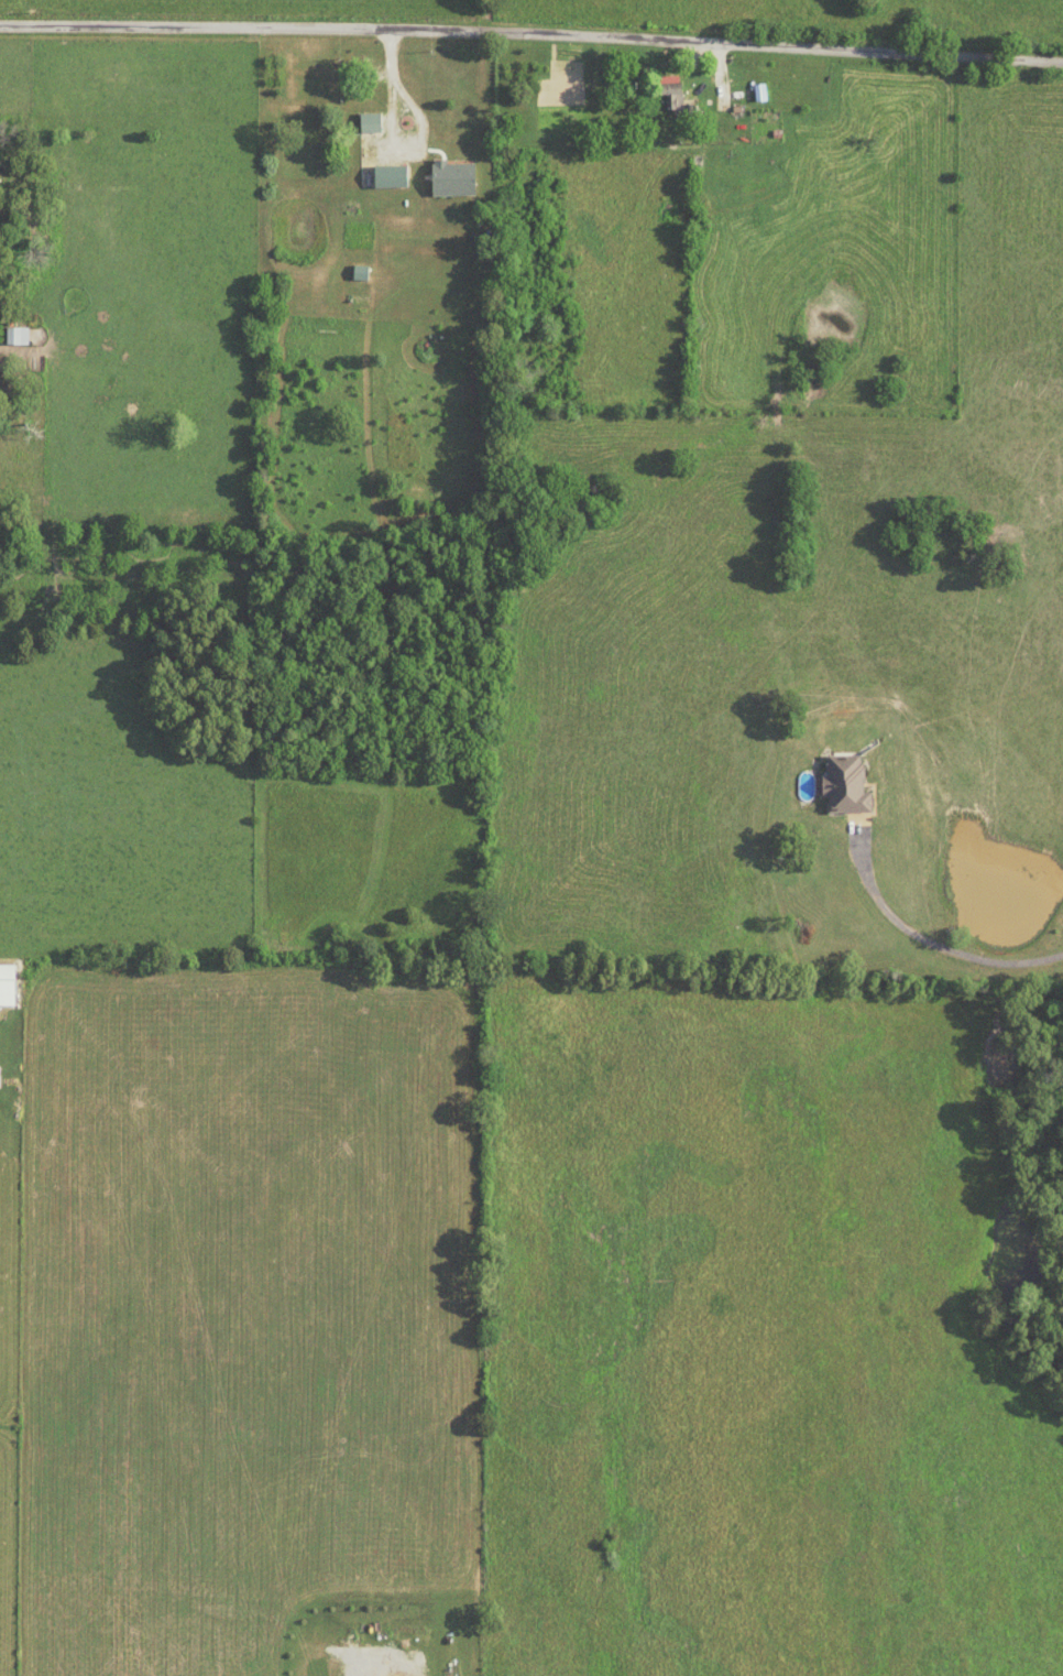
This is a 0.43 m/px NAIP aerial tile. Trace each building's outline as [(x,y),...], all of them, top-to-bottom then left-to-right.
[(665,111),(682,111),(680,78),(656,79),(656,96),(665,95),(665,111)] [(381,133),(381,113),(359,113),(359,133),(381,133)] [(27,327),(5,327),(5,345),(27,345),(27,327)] [(869,813),(869,793),(861,793),(861,755),(821,756),(822,797),(824,797),(824,813),(869,813)] [(0,965),(0,1006),(14,1006),(14,965),(0,965)]
